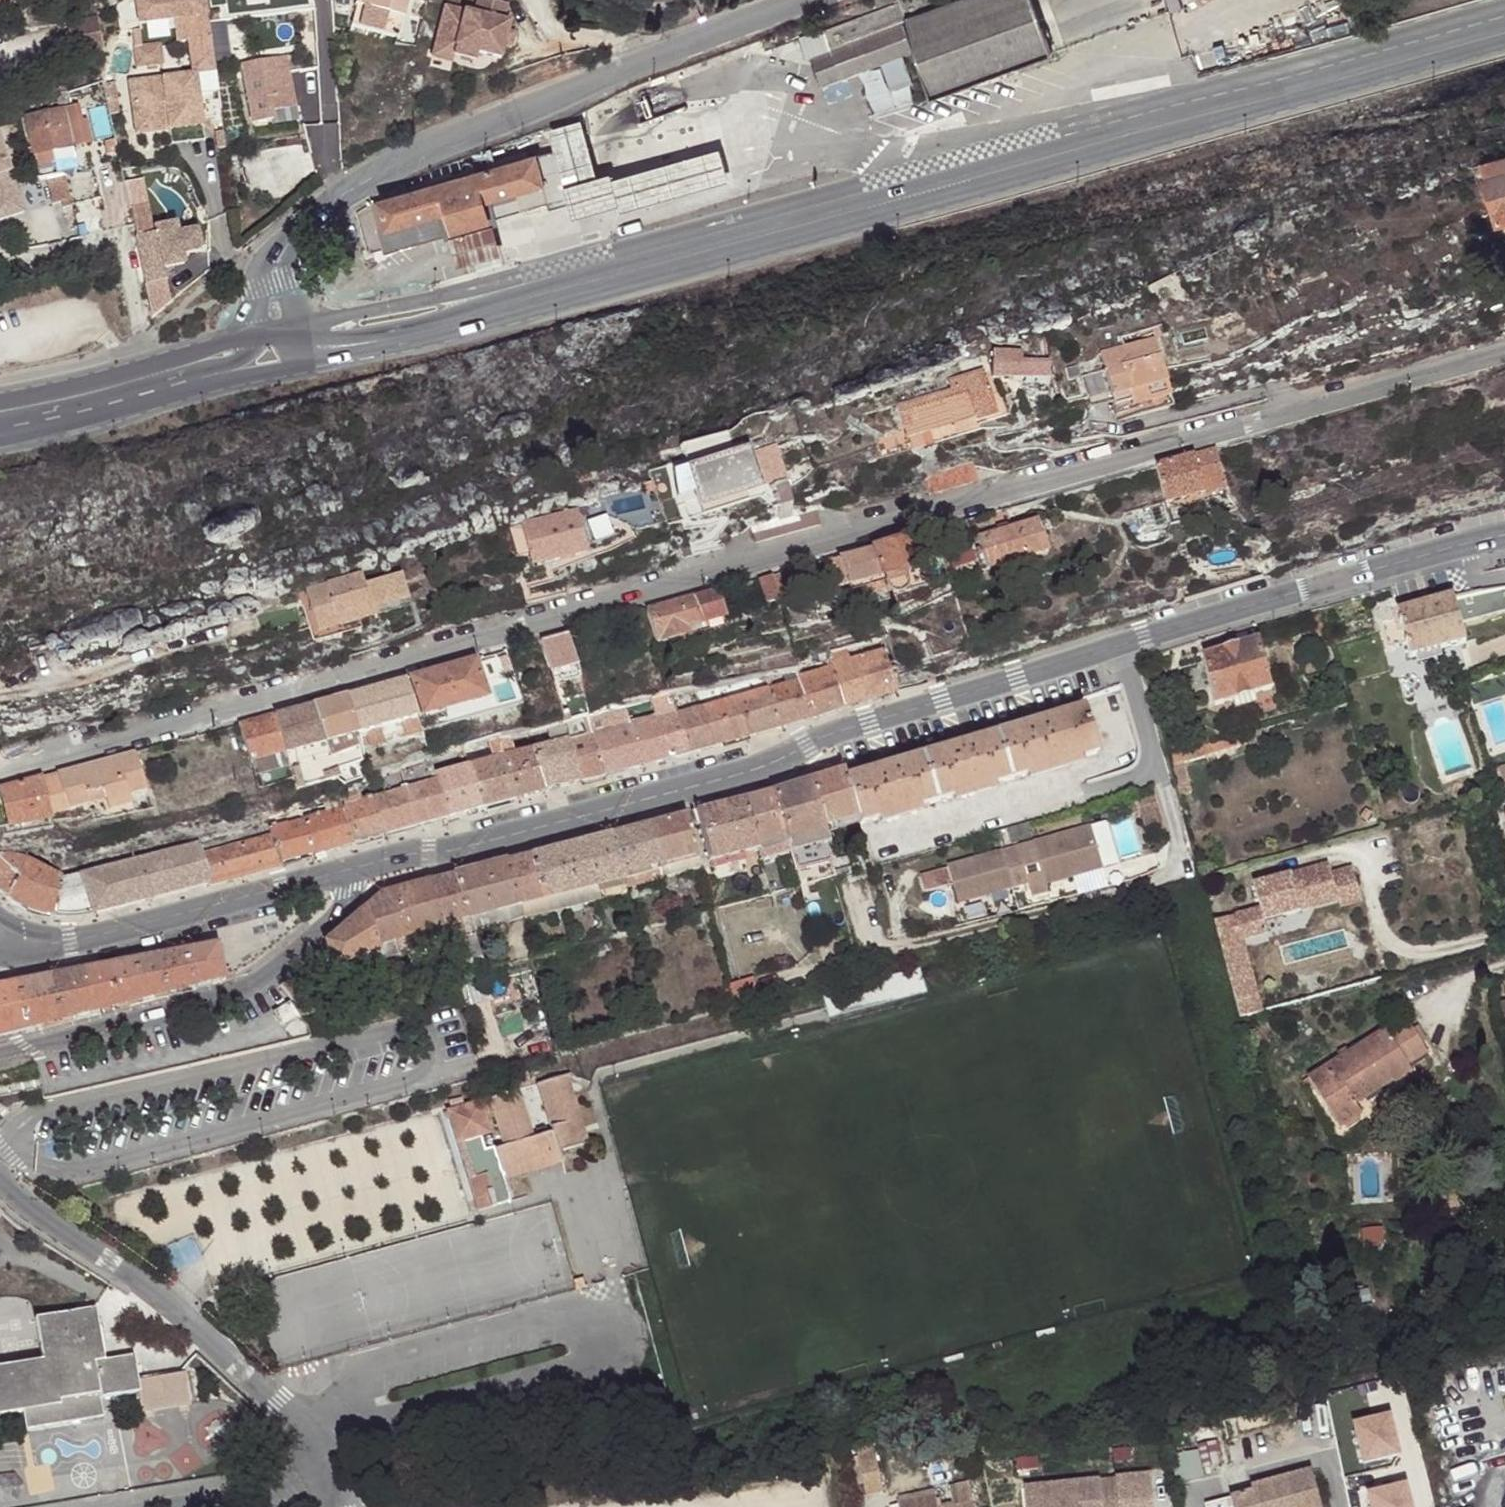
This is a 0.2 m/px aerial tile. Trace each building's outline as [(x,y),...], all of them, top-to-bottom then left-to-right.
[(13,15),(11,0),(0,0),(0,17),(13,15)] [(140,23),(177,18),(180,41),(190,40),(194,73),(197,72),(197,74),(217,71),(208,0),(137,0),(140,23)] [(355,4),(405,17),(409,0),(356,0),(355,4)] [(438,28),(459,33),(461,24),(482,29),(505,35),(508,21),(512,6),(513,0),(465,0),(465,2),(456,0),(445,0),(438,28)] [(898,0),(882,0),(823,21),(834,53),(814,61),(825,90),(918,59),(906,23),(898,0)] [(906,23),(971,0),(898,0),(906,23)] [(906,23),(918,59),(932,99),(1053,57),(1033,0),(971,0),(906,23)] [(519,8),(512,6),(508,21),(516,23),(519,8)] [(74,57),(104,53),(99,17),(69,22),(74,57)] [(217,59),(233,58),(230,19),(214,21),(217,59)] [(834,53),(823,21),(801,28),(814,61),(834,53)] [(482,29),(461,24),(459,33),(480,38),(482,29)] [(457,40),(459,33),(438,28),(436,35),(457,40)] [(138,63),(168,63),(168,38),(138,38),(138,63)] [(251,125),(268,122),(267,113),(293,107),(285,73),(298,70),(292,42),(280,45),(281,52),(238,61),(251,125)] [(167,121),(167,128),(203,125),(197,74),(197,72),(194,73),(130,78),(133,123),(167,121)] [(118,83),(106,86),(111,117),(122,115),(120,102),(121,101),(118,83)] [(69,84),(50,89),(53,100),(72,96),(69,84)] [(38,92),(22,96),(24,106),(41,103),(38,92)] [(629,97),(613,100),(615,111),(631,108),(629,97)] [(75,105),(25,115),(32,152),(33,151),(36,164),(54,161),(51,148),(92,139),(88,120),(78,122),(75,105)] [(296,123),(293,107),(267,113),(268,122),(270,128),(296,123)] [(581,116),(559,122),(584,213),(620,204),(621,206),(727,181),(720,148),(614,178),(611,171),(597,176),(581,116)] [(167,121),(133,123),(134,131),(167,128),(167,121)] [(584,213),(559,122),(552,124),(562,162),(571,197),(577,215),(584,213)] [(27,214),(0,136),(0,223),(27,214)] [(382,247),(447,230),(450,229),(490,218),(571,197),(562,162),(546,166),(543,155),(380,199),(386,224),(377,227),(382,247)] [(1481,161),(1485,176),(1504,170),(1504,155),(1481,161)] [(91,166),(63,172),(44,176),(48,197),(59,194),(61,205),(70,203),(98,197),(91,166)] [(1485,176),(1498,220),(1504,218),(1504,170),(1485,176)] [(141,215),(130,218),(133,232),(134,236),(145,233),(141,215)] [(447,230),(453,257),(496,244),(490,218),(450,229),(447,230)] [(498,252),(496,244),(453,257),(455,262),(498,252)] [(1156,341),(1101,357),(1115,407),(1133,402),(1135,409),(1172,398),(1156,341)] [(1024,355),(994,355),(994,380),(1025,379),(1024,355)] [(949,384),(952,393),(896,410),(906,441),(908,440),(912,455),(926,450),(926,449),(934,446),(930,433),(927,426),(972,412),(975,419),(976,424),(998,416),(985,373),(949,384)] [(972,412),(927,426),(930,433),(975,419),(972,412)] [(1217,449),(1158,466),(1169,506),(1226,489),(1217,449)] [(779,450),(757,456),(766,489),(788,483),(779,450)] [(744,451),(679,470),(684,487),(694,484),(697,494),(700,506),(747,494),(766,489),(757,456),(744,451)] [(927,472),(932,490),(982,476),(976,458),(927,472)] [(679,498),(697,494),(694,484),(684,487),(679,470),(679,498)] [(789,490),(776,494),(780,510),(793,507),(789,490)] [(750,504),(747,494),(700,506),(704,517),(750,504)] [(594,499),(580,503),(586,522),(601,517),(594,499)] [(755,521),(761,538),(824,520),(819,502),(755,521)] [(1165,506),(1144,513),(1152,534),(1172,528),(1165,506)] [(525,531),(535,569),(557,564),(555,555),(587,545),(578,515),(525,531)] [(1037,519),(978,538),(988,571),(1048,554),(1037,519)] [(867,551),(874,579),(880,577),(884,589),(887,593),(889,596),(892,597),(896,598),(900,598),(903,597),(903,596),(905,593),(906,590),(907,589),(907,587),(906,578),(921,573),(917,557),(936,551),(944,549),(938,528),(866,548),(867,551)] [(590,558),(587,545),(555,555),(557,564),(535,569),(537,580),(566,572),(564,565),(590,558)] [(832,562),(840,589),(874,579),(867,551),(832,562)] [(905,593),(903,596),(946,583),(936,551),(917,557),(921,573),(906,578),(907,587),(907,589),(906,590),(905,593)] [(831,558),(816,562),(825,594),(840,589),(832,562),(831,558)] [(772,574),(758,578),(765,603),(778,599),(772,574)] [(312,595),(324,637),(345,631),(343,622),(415,603),(408,579),(371,590),(368,578),(312,595)] [(1483,590),(1454,597),(1399,612),(1397,606),(1379,611),(1383,623),(1389,622),(1396,648),(1408,644),(1412,659),(1468,642),(1459,613),(1485,607),(1504,604),(1504,587),(1483,590)] [(656,607),(647,609),(656,642),(687,633),(685,625),(702,620),(695,596),(656,607)] [(417,611),(415,603),(343,622),(345,631),(324,637),(326,646),(368,634),(366,625),(417,611)] [(1330,632),(1326,621),(1313,625),(1317,636),(1330,632)] [(562,633),(544,638),(550,659),(568,655),(562,633)] [(1260,639),(1203,657),(1217,705),(1274,688),(1260,639)] [(834,664),(846,707),(897,691),(885,648),(834,664)] [(475,657),(416,674),(425,709),(486,693),(475,657)] [(834,664),(798,675),(810,719),(846,707),(834,664)] [(769,689),(779,729),(810,719),(798,675),(767,685),(769,689)] [(765,676),(672,697),(676,710),(677,714),(688,754),(779,729),(769,689),(767,685),(765,676)] [(383,683),(347,693),(356,726),(392,716),(383,683)] [(347,693),(314,702),(324,742),(358,733),(356,726),(347,693)] [(489,703),(486,693),(425,709),(428,719),(489,703)] [(589,715),(593,732),(605,776),(688,754),(677,714),(676,710),(672,697),(589,715)] [(314,702),(274,713),(284,752),(324,742),(314,702)] [(845,776),(856,817),(859,825),(1097,753),(1082,704),(845,776)] [(274,713),(239,723),(250,761),(284,752),(274,713)] [(416,720),(403,724),(407,737),(419,733),(416,720)] [(1260,729),(1249,732),(1252,744),(1264,740),(1260,729)] [(377,730),(364,734),(367,748),(381,744),(377,730)] [(593,732),(569,739),(581,783),(605,776),(593,732)] [(1249,732),(1176,754),(1179,767),(1184,766),(1252,745),(1252,744),(1249,732)] [(569,739),(532,749),(546,792),(581,783),(569,739)] [(532,749),(505,756),(518,800),(546,792),(532,749)] [(60,773),(69,813),(92,807),(95,819),(132,810),(128,796),(147,791),(137,751),(60,773)] [(518,800),(505,756),(470,766),(483,810),(518,800)] [(435,775),(436,781),(447,819),(483,810),(470,766),(435,775)] [(843,769),(809,780),(822,825),(823,825),(855,817),(856,817),(845,776),(843,769)] [(44,777),(51,817),(69,813),(60,773),(44,777)] [(44,777),(10,787),(13,802),(18,828),(52,821),(51,817),(44,777)] [(809,780),(773,791),(786,835),(787,841),(795,871),(831,861),(823,831),(822,825),(809,780)] [(436,781),(373,797),(385,836),(447,819),(436,781)] [(1498,784),(1486,788),(1489,798),(1501,794),(1498,784)] [(10,787),(0,790),(2,805),(13,802),(10,787)] [(773,791),(746,798),(757,842),(786,835),(773,791)] [(343,806),(344,812),(354,844),(385,836),(373,797),(343,806)] [(746,798),(697,811),(710,861),(759,848),(757,842),(746,798)] [(344,812),(302,823),(311,856),(354,844),(344,812)] [(686,814),(648,824),(659,865),(697,855),(686,814)] [(855,817),(823,825),(825,834),(858,825),(855,817)] [(302,823),(270,830),(280,864),(311,856),(302,823)] [(610,834),(621,875),(659,865),(648,824),(610,834)] [(1021,853),(1032,895),(1049,891),(1047,883),(1073,876),(1104,867),(1092,824),(1034,840),(1036,848),(1021,853)] [(280,864),(270,830),(201,848),(210,881),(259,869),(280,864)] [(610,834),(583,841),(595,886),(622,879),(621,875),(610,834)] [(1018,845),(1021,853),(1036,848),(1034,840),(1018,845)] [(583,841),(532,854),(544,900),(595,886),(583,841)] [(161,853),(64,878),(57,915),(75,914),(90,913),(115,907),(143,899),(176,891),(210,881),(201,848),(200,843),(161,853)] [(1013,886),(1003,849),(947,864),(948,867),(920,875),(925,891),(953,883),(958,901),(1013,886)] [(0,850),(0,889),(2,892),(6,894),(9,897),(27,857),(0,850)] [(532,854),(506,861),(518,906),(544,900),(532,854)] [(659,865),(662,880),(701,869),(697,855),(659,865)] [(64,874),(27,857),(9,897),(22,905),(29,908),(33,909),(38,911),(44,912),(50,914),(55,914),(57,915),(64,878),(64,874)] [(506,861),(483,868),(495,913),(518,906),(506,861)] [(1266,904),(1220,916),(1225,941),(1247,935),(1273,929),(1269,917),(1315,905),(1314,898),(1343,891),(1345,898),(1347,905),(1368,900),(1360,866),(1338,871),(1336,861),(1308,868),(1310,873),(1298,876),(1297,871),(1261,880),(1266,904)] [(622,879),(625,890),(662,880),(659,865),(621,875),(622,879)] [(1073,876),(1075,884),(1106,876),(1104,867),(1073,876)] [(483,868),(454,876),(466,920),(495,913),(483,868)] [(466,920),(454,876),(431,882),(443,927),(466,920)] [(622,879),(595,886),(599,900),(626,893),(625,890),(622,879)] [(377,896),(364,908),(374,948),(382,946),(401,940),(403,953),(409,971),(452,959),(443,927),(431,882),(377,896)] [(599,900),(595,886),(544,900),(547,914),(599,900)] [(1343,891),(1314,898),(1315,905),(1345,898),(1343,891)] [(544,900),(518,906),(521,919),(522,921),(547,914),(544,900)] [(495,913),(498,925),(521,919),(518,906),(495,913)] [(326,942),(334,964),(335,967),(350,963),(369,956),(373,954),(376,951),(379,949),(382,946),(374,948),(364,908),(326,942)] [(495,913),(466,920),(470,933),(498,925),(495,913)] [(470,933),(466,920),(443,927),(452,959),(455,970),(478,964),(470,933)] [(1247,935),(1225,941),(1239,998),(1261,993),(1247,935)] [(609,937),(592,941),(595,954),(612,949),(609,937)] [(217,944),(186,950),(193,987),(225,979),(224,976),(217,944)] [(158,956),(166,994),(193,987),(186,950),(158,956)] [(158,956),(134,960),(142,1000),(166,994),(158,956)] [(106,966),(115,1007),(142,1000),(134,960),(106,966)] [(106,966),(81,970),(90,1013),(115,1007),(106,966)] [(49,977),(58,1022),(90,1013),(81,970),(49,977)] [(828,998),(835,1019),(921,995),(914,973),(828,998)] [(49,977),(16,983),(26,1029),(58,1022),(49,977)] [(754,982),(731,987),(735,1003),(758,998),(754,982)] [(26,1029),(16,983),(0,986),(0,1036),(26,1029)] [(290,1002),(274,1013),(285,1028),(301,1017),(290,1002)] [(1344,1091),(1351,1102),(1363,1094),(1367,1102),(1392,1087),(1393,1089),(1413,1076),(1407,1066),(1425,1055),(1404,1022),(1387,1033),(1384,1029),(1304,1080),(1321,1105),(1344,1091)] [(452,1065),(443,1068),(445,1075),(454,1072),(452,1065)] [(533,1071),(514,1076),(518,1091),(524,1089),(537,1085),(533,1071)] [(543,1085),(557,1131),(563,1153),(591,1145),(571,1076),(543,1085)] [(495,1098),(508,1145),(515,1167),(542,1158),(537,1137),(524,1089),(518,1091),(495,1098)] [(1356,1110),(1367,1102),(1363,1094),(1351,1102),(1356,1110)] [(487,1100),(454,1110),(462,1143),(467,1142),(476,1176),(472,1177),(479,1200),(490,1197),(493,1208),(513,1201),(507,1180),(498,1148),(488,1151),(485,1138),(495,1134),(487,1100)] [(508,1145),(498,1148),(507,1180),(594,1154),(591,1145),(563,1153),(557,1131),(537,1137),(542,1158),(515,1167),(508,1145)] [(481,1211),(493,1208),(490,1197),(479,1200),(481,1211)] [(584,1290),(593,1288),(590,1278),(582,1281),(584,1290)] [(1372,1304),(1359,1307),(1362,1321),(1375,1317),(1372,1304)] [(24,1415),(28,1436),(109,1424),(106,1404),(140,1398),(142,1416),(194,1409),(189,1376),(137,1383),(134,1358),(103,1362),(95,1308),(33,1318),(40,1362),(0,1368),(0,1420),(24,1415)] [(1354,1462),(1397,1456),(1390,1411),(1348,1417),(1354,1462)] [(1198,1448),(1175,1454),(1182,1481),(1205,1475),(1198,1448)] [(863,1506),(881,1506),(874,1463),(857,1466),(863,1506)] [(1113,1474),(1116,1506),(1149,1506),(1145,1471),(1113,1474)] [(1093,1476),(1097,1506),(1116,1506),(1113,1474),(1093,1476)] [(1229,1506),(1315,1506),(1304,1474),(1247,1492),(1249,1497),(1228,1503),(1229,1506)] [(1018,1484),(1020,1506),(1097,1506),(1093,1476),(1018,1484)] [(1365,1506),(1410,1506),(1406,1481),(1362,1487),(1365,1506)]
